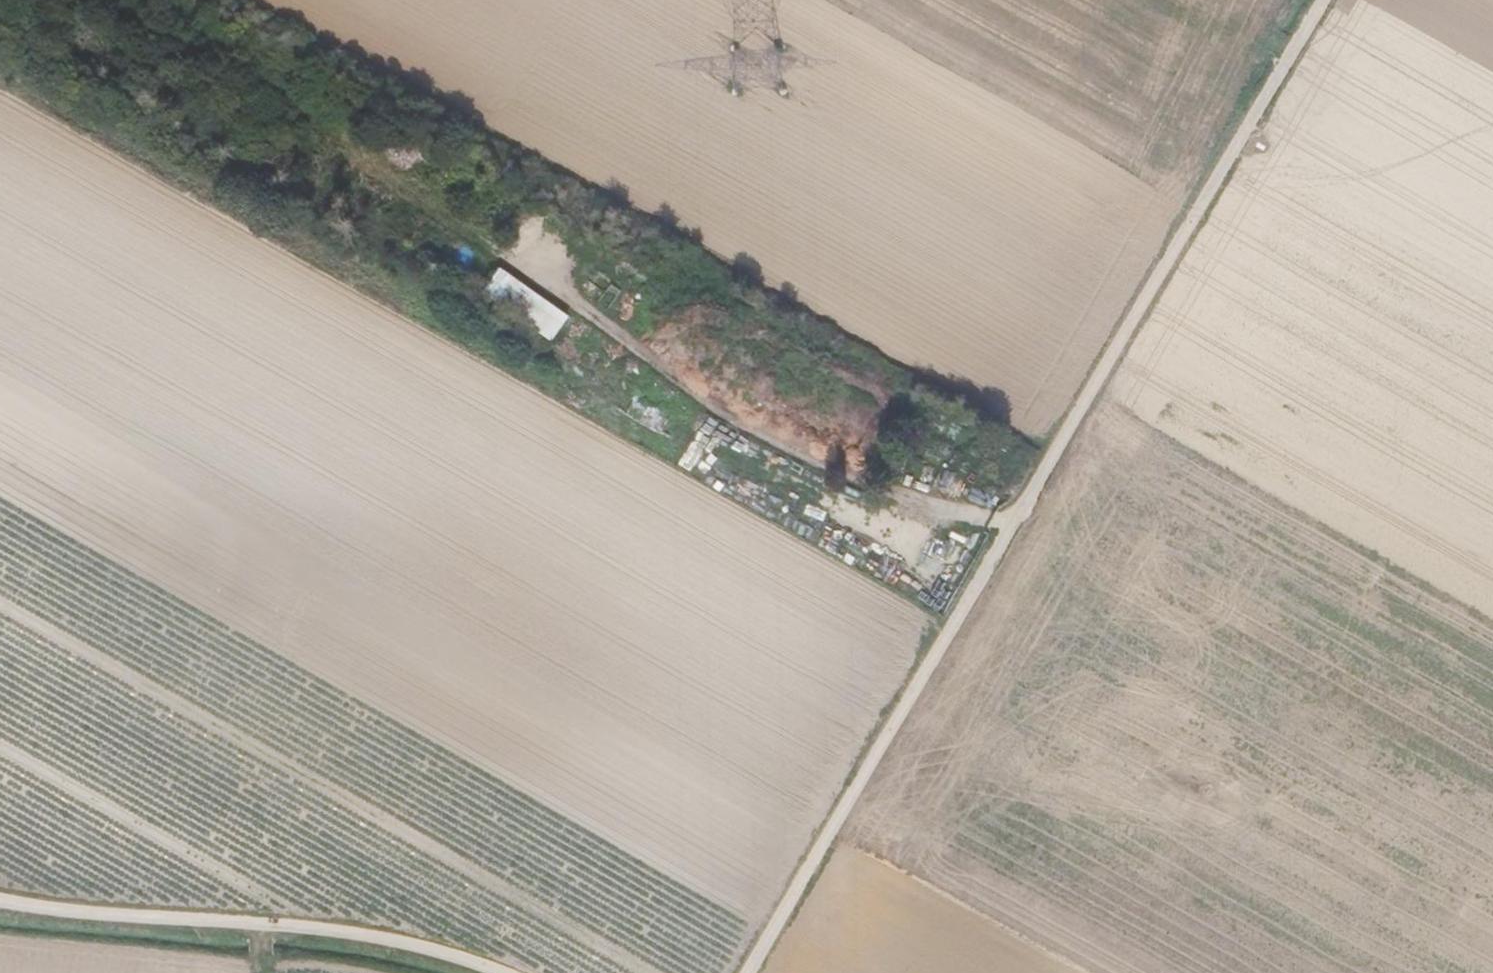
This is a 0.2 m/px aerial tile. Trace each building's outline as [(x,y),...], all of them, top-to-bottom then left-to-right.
[(502,267),(485,292),(554,340),(571,315),(502,267)]
